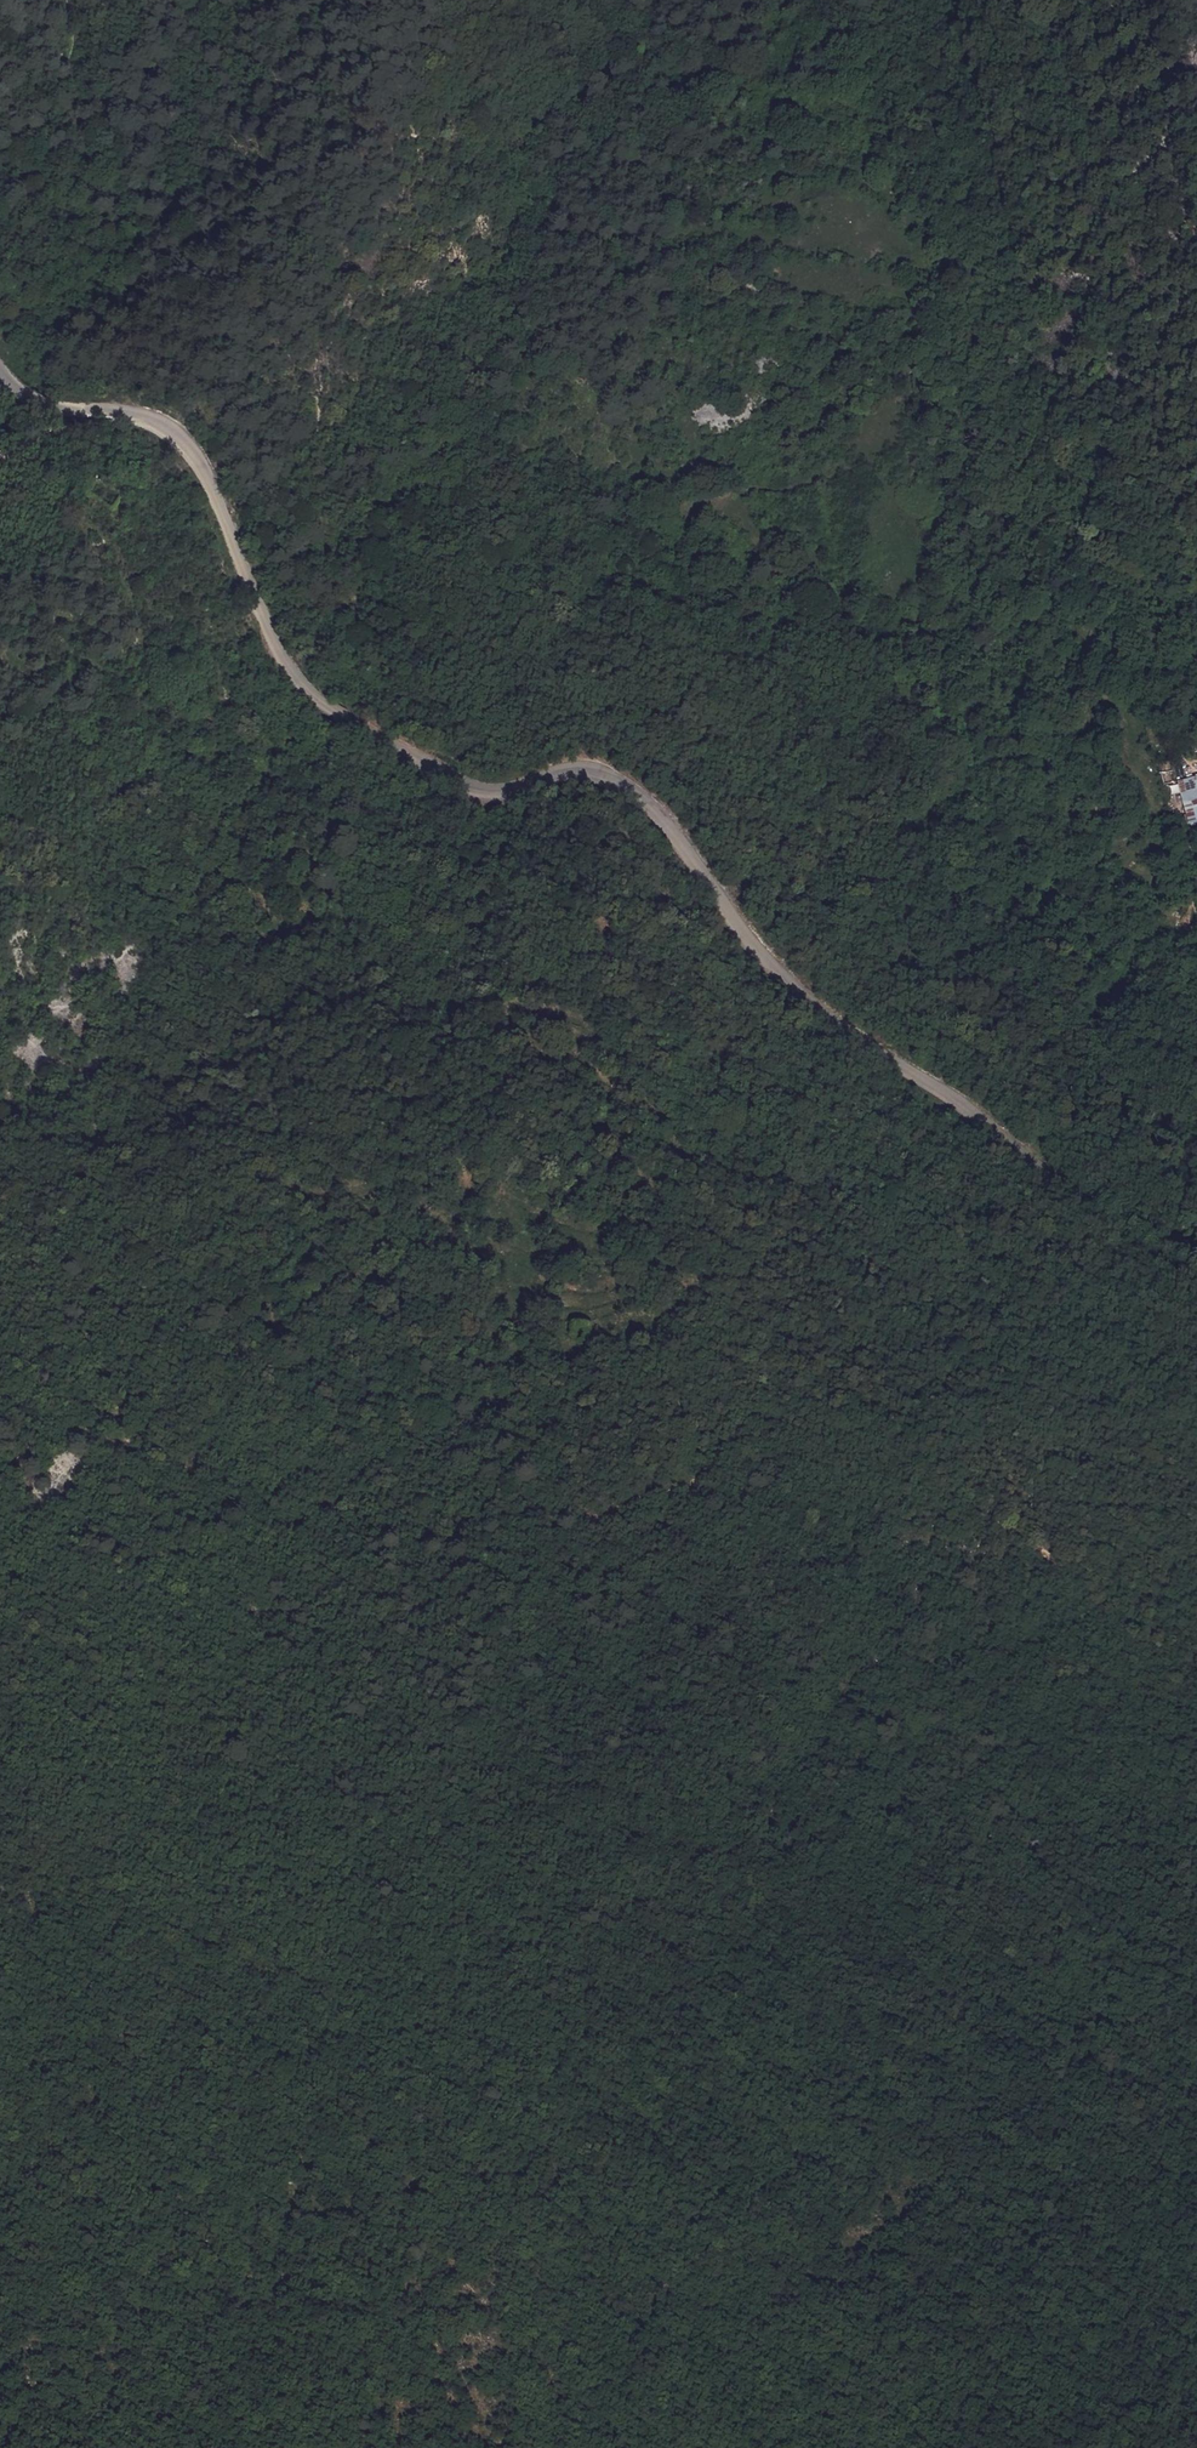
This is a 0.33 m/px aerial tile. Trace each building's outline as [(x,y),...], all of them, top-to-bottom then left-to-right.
[(601,586),(612,592),(622,574),(611,567),(601,586)] [(1186,776),(1168,781),(1172,797),(1189,793),(1186,776)] [(1172,797),(1176,813),(1192,808),(1189,793),(1172,797)] [(568,1348),(581,1349),(584,1323),(571,1321),(568,1348)]
